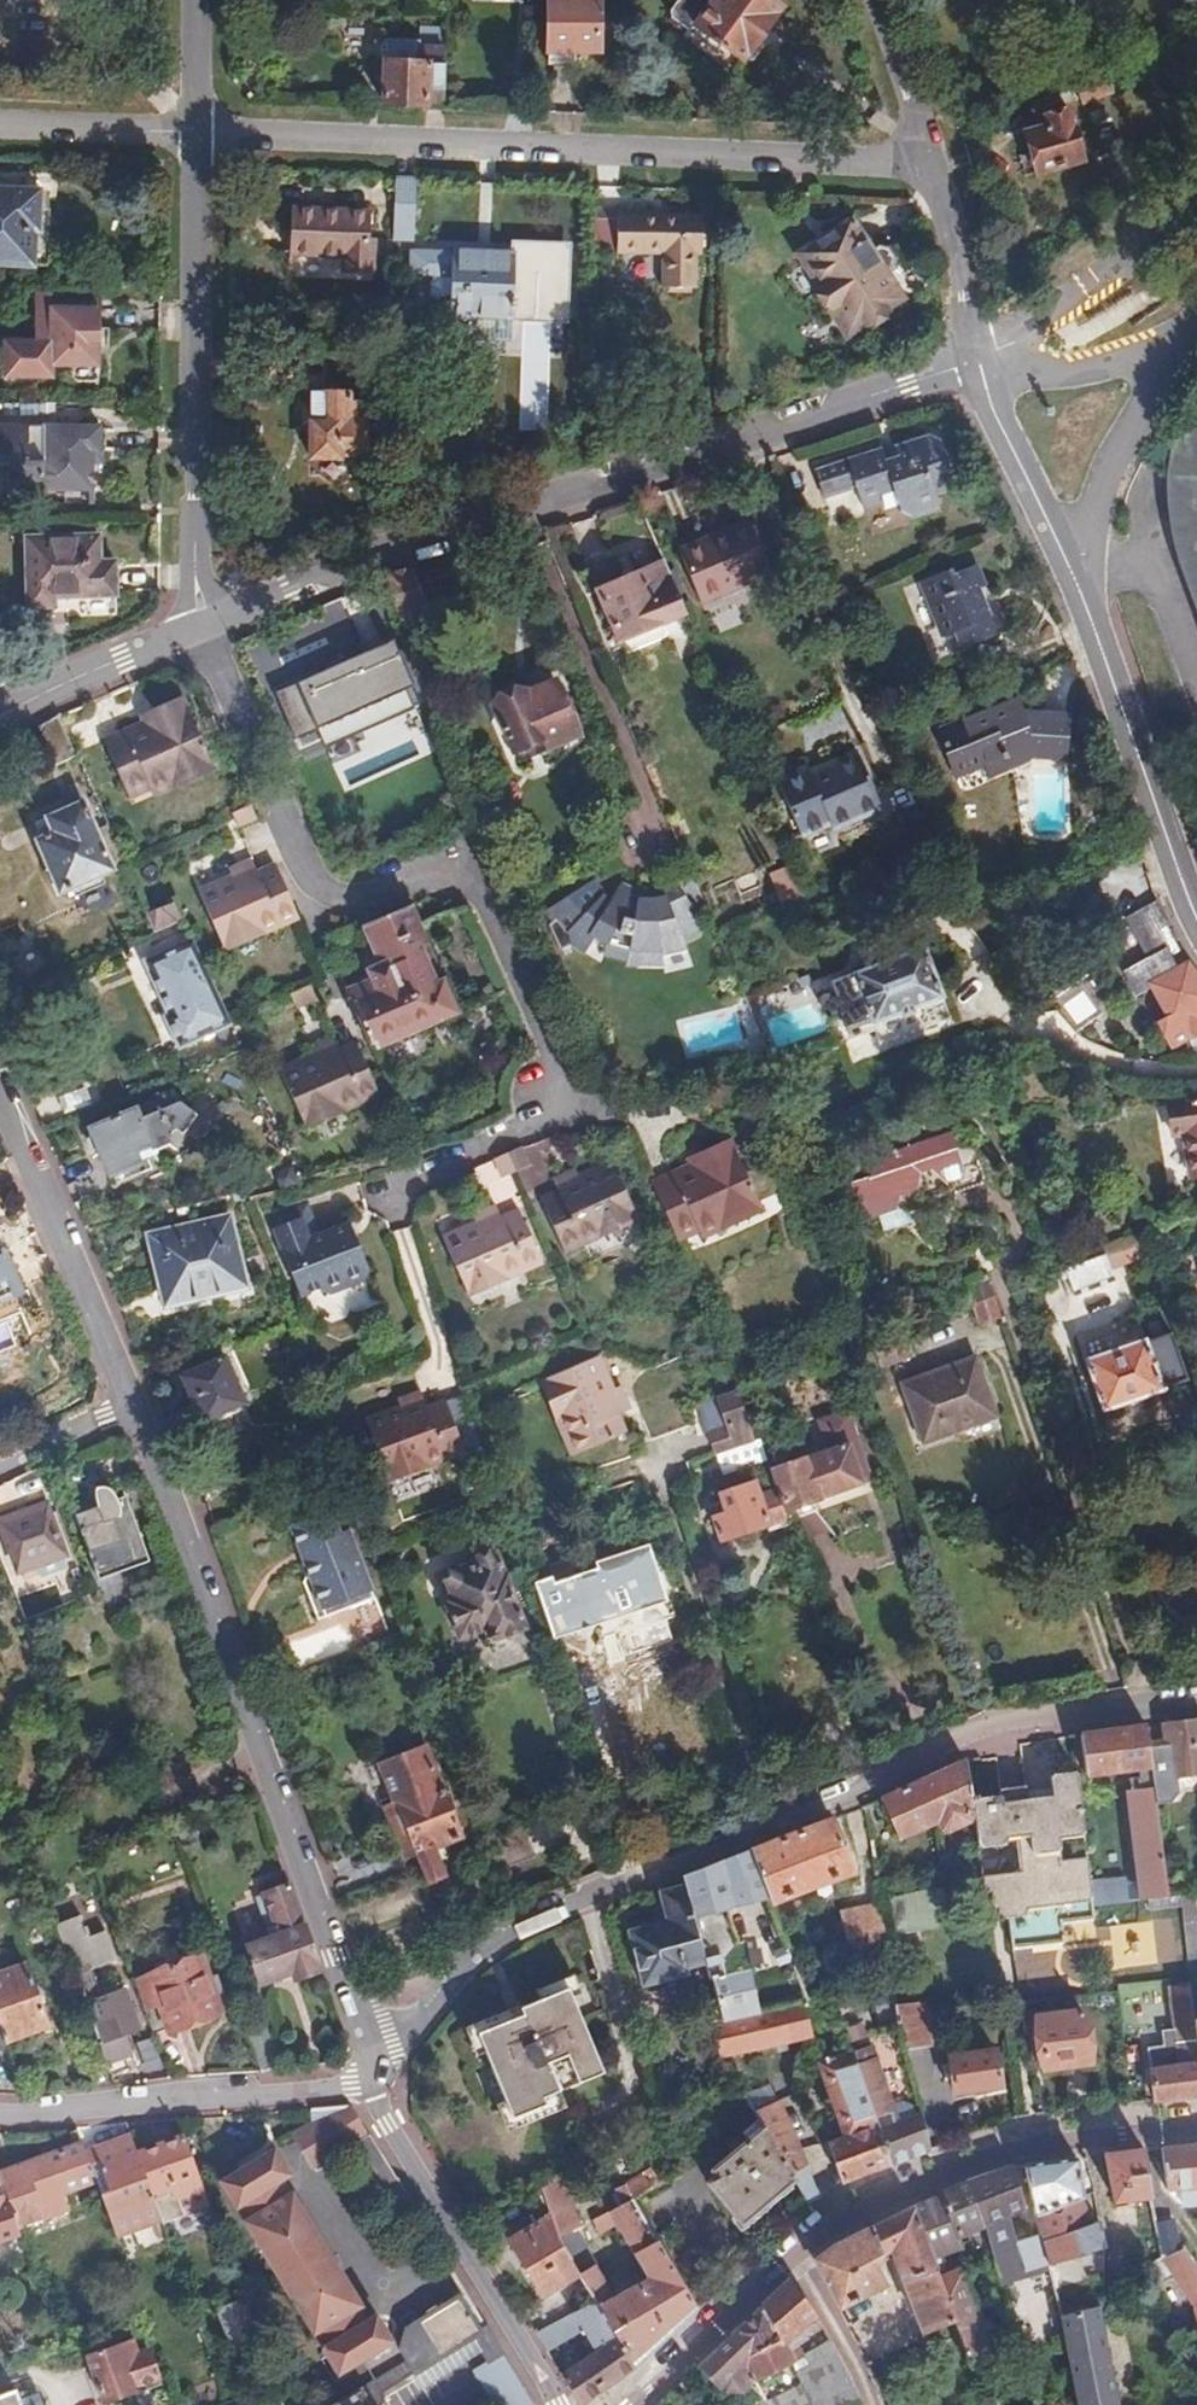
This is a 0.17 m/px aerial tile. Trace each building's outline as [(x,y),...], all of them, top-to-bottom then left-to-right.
[(683,1),(686,11),(701,23),(711,21),(765,61),(808,5),(801,0),(722,0),(721,1),(719,0),(684,0),(683,1)] [(549,3),(548,59),(585,60),(600,60),(602,5),(549,3)] [(382,57),(380,106),(442,109),(444,40),(444,25),(416,23),(416,36),(383,35),(383,36),(379,41),(379,51),(382,56),(382,57)] [(585,60),(548,59),(547,76),(585,78),(585,60)] [(1099,77),(1081,82),(1066,87),(1074,108),(1106,98),(1099,77)] [(1041,149),(1031,152),(1019,156),(1031,192),(1089,174),(1071,119),(1055,124),(1053,118),(1033,125),(1041,149)] [(1023,128),(1031,152),(1041,149),(1033,125),(1023,128)] [(14,192),(14,178),(0,177),(0,191),(14,192)] [(411,243),(413,178),(395,178),(394,242),(411,243)] [(0,191),(0,265),(38,267),(40,229),(46,229),(47,200),(47,193),(14,192),(0,191)] [(40,229),(38,267),(57,267),(59,201),(47,200),(46,229),(40,229)] [(293,211),(291,259),(345,260),(344,277),(376,278),(377,242),(370,242),(371,214),(293,211)] [(619,213),(594,213),(594,247),(618,247),(618,254),(665,255),(665,289),(697,289),(697,254),(703,254),(703,217),(619,218),(619,213)] [(869,252),(848,220),(794,256),(819,293),(816,298),(822,307),(828,307),(830,309),(827,311),(844,338),(867,323),(873,326),(881,320),(881,313),(901,300),(882,272),(889,267),(891,259),(881,244),(869,252)] [(407,252),(406,277),(426,279),(446,280),(445,300),(443,338),(473,339),(474,317),(509,319),(512,259),(407,252)] [(426,279),(425,299),(445,300),(446,280),(426,279)] [(0,368),(0,373),(47,375),(47,362),(95,364),(97,307),(36,305),(34,339),(1,338),(0,368)] [(473,339),(473,341),(508,343),(509,319),(474,317),(473,339)] [(346,392),(308,391),(308,459),(336,460),(337,451),(362,452),(362,406),(354,406),(354,399),(346,399),(346,392)] [(1173,493),(1174,511),(1183,556),(1196,602),(1196,391),(1196,394),(1188,409),(1182,424),(1178,441),(1175,458),(1173,476),(1173,493)] [(6,466),(4,495),(88,498),(89,461),(97,461),(98,434),(0,430),(0,466),(6,466)] [(813,470),(819,489),(853,479),(855,488),(861,508),(882,501),(885,510),(899,506),(902,514),(911,521),(940,512),(935,497),(950,493),(955,482),(943,443),(931,436),(895,448),(898,459),(887,463),(885,456),(850,465),(848,459),(813,470)] [(894,445),(848,459),(850,465),(885,456),(887,463),(898,459),(895,448),(894,445)] [(853,479),(819,489),(822,499),(855,488),(853,479)] [(745,525),(701,542),(704,549),(748,531),(745,525)] [(701,542),(673,554),(693,608),(742,589),(740,582),(764,573),(748,531),(704,549),(701,542)] [(670,547),(673,554),(701,542),(699,537),(670,547)] [(24,541),(21,616),(46,617),(46,605),(106,608),(108,575),(94,574),(96,544),(24,541)] [(688,642),(655,560),(579,591),(613,672),(688,642)] [(945,568),(920,577),(927,596),(921,599),(933,635),(949,630),(956,649),(1000,633),(993,612),(984,616),(974,587),(980,585),(972,564),(947,573),(945,568)] [(740,582),(742,589),(766,579),(764,573),(740,582)] [(396,576),(371,584),(399,646),(425,635),(398,575),(396,576)] [(380,667),(374,653),(295,688),(302,704),(293,708),(306,736),(331,725),(338,739),(399,712),(392,694),(399,691),(387,664),(380,667)] [(97,734),(100,741),(181,706),(178,699),(97,734)] [(1013,701),(1000,706),(1005,719),(1018,715),(1013,701)] [(181,706),(100,741),(121,791),(147,780),(150,789),(206,764),(181,706)] [(516,784),(522,782),(551,770),(555,781),(586,768),(560,706),(529,718),(525,708),(496,721),(500,731),(494,734),(516,784)] [(959,721),(932,730),(949,774),(992,759),(997,769),(1018,762),(1043,774),(1061,734),(1018,715),(1005,719),(1000,706),(960,720),(959,721)] [(930,725),(932,730),(959,721),(960,720),(957,715),(930,725)] [(52,716),(32,728),(50,767),(71,758),(54,718),(52,716)] [(800,784),(797,776),(796,772),(766,783),(788,840),(816,829),(818,833),(868,814),(846,757),(818,768),(821,775),(800,784)] [(992,759),(949,774),(951,779),(979,769),(983,779),(1019,766),(1018,762),(997,769),(992,759)] [(147,780),(121,791),(127,805),(209,770),(206,764),(150,789),(147,780)] [(818,768),(797,776),(800,784),(821,775),(818,768)] [(42,839),(31,844),(52,890),(103,866),(76,804),(35,822),(42,839)] [(24,827),(31,844),(42,839),(35,822),(24,827)] [(227,881),(251,870),(248,863),(224,873),(227,881)] [(270,868),(267,869),(292,923),(293,923),(270,868)] [(292,923),(267,869),(253,875),(251,870),(227,881),(193,895),(216,949),(271,926),(273,931),(292,923)] [(674,905),(679,900),(672,891),(657,899),(657,904),(648,908),(630,907),(630,899),(610,891),(599,906),(593,900),(595,897),(585,884),(537,914),(543,925),(540,929),(558,948),(564,940),(580,950),(586,941),(598,947),(595,954),(619,960),(618,965),(654,968),(654,957),(678,950),(676,943),(693,935),(683,919),(674,905)] [(696,905),(687,884),(678,889),(689,908),(696,905)] [(140,911),(150,933),(178,922),(169,899),(139,910),(140,911)] [(690,915),(679,900),(674,905),(683,919),(690,915)] [(1189,971),(1179,959),(1171,946),(1164,933),(1158,919),(1153,905),(1125,921),(1145,965),(1122,981),(1134,998),(1144,992),(1164,1024),(1159,1029),(1174,1053),(1192,1042),(1196,1049),(1196,982),(1189,971)] [(452,1020),(406,909),(361,929),(379,973),(370,976),(374,987),(345,1000),(365,1044),(370,1056),(452,1020)] [(219,954),(273,931),(271,926),(216,949),(219,954)] [(914,940),(815,979),(793,988),(800,1006),(791,1009),(788,1011),(787,1012),(786,1014),(785,1016),(784,1019),(785,1021),(785,1022),(786,1025),(788,1026),(790,1028),(792,1028),(795,1029),(798,1028),(804,1026),(809,1037),(828,1029),(827,1026),(833,1024),(837,1034),(869,1021),(874,1037),(942,1011),(914,940)] [(222,1024),(188,944),(134,967),(159,1024),(154,1026),(165,1051),(223,1025),(222,1024)] [(304,988),(285,996),(292,1011),(310,1003),(304,988)] [(300,1049),(304,1057),(327,1047),(324,1039),(300,1049)] [(270,1072),(294,1125),(349,1101),(352,1107),(371,1099),(348,1045),(330,1053),(327,1047),(304,1057),(270,1072)] [(765,1069),(760,1057),(742,1061),(745,1074),(765,1069)] [(349,1101),(294,1125),(296,1130),(352,1107),(349,1101)] [(1170,1107),(1175,1137),(1186,1135),(1194,1181),(1196,1180),(1196,1103),(1170,1107)] [(145,1106),(82,1133),(104,1182),(132,1169),(127,1157),(161,1142),(145,1106)] [(1017,1170),(1001,1126),(959,1142),(954,1139),(936,1146),(934,1161),(950,1204),(959,1200),(973,1210),(985,1206),(988,1189),(1008,1182),(1009,1173),(1017,1170)] [(525,1175),(515,1154),(502,1159),(512,1181),(525,1175)] [(727,1154),(646,1188),(669,1238),(694,1227),(698,1237),(753,1213),(727,1154)] [(512,1181),(502,1159),(489,1165),(499,1186),(512,1181)] [(950,1204),(934,1161),(932,1170),(919,1175),(914,1170),(905,1174),(901,1203),(909,1209),(923,1203),(933,1210),(950,1204)] [(572,1183),(549,1193),(552,1200),(534,1207),(557,1261),(576,1252),(573,1247),(628,1223),(604,1169),(572,1183)] [(546,1186),(549,1193),(572,1183),(569,1176),(546,1186)] [(464,1222),(467,1229),(490,1220),(487,1212),(464,1222)] [(331,1248),(327,1230),(304,1237),(298,1218),(268,1227),(291,1299),(311,1292),(322,1299),(339,1294),(344,1282),(362,1277),(362,1276),(352,1242),(331,1248)] [(432,1244),(456,1298),(511,1274),(513,1279),(533,1270),(510,1218),(492,1226),(490,1220),(467,1229),(432,1244)] [(218,1221),(141,1243),(160,1312),(238,1292),(218,1221)] [(573,1247),(576,1252),(630,1228),(628,1223),(573,1247)] [(346,1224),(327,1230),(331,1248),(352,1242),(346,1224)] [(1148,1240),(1119,1251),(1124,1265),(1153,1254),(1148,1240)] [(23,1290),(4,1248),(0,1250),(0,1299),(23,1290)] [(1124,1265),(1119,1251),(1057,1276),(1061,1285),(1069,1282),(1075,1299),(1114,1284),(1109,1270),(1124,1265)] [(511,1274),(456,1298),(458,1303),(513,1279),(511,1274)] [(344,1282),(339,1294),(358,1288),(362,1277),(344,1282)] [(987,1302),(973,1307),(967,1310),(974,1329),(995,1322),(987,1302)] [(1145,1341),(1084,1362),(1101,1414),(1163,1394),(1162,1390),(1187,1381),(1171,1336),(1147,1345),(1145,1341)] [(970,1358),(897,1387),(920,1447),(993,1420),(970,1358)] [(587,1368),(536,1389),(567,1463),(614,1443),(607,1427),(612,1425),(602,1400),(587,1368)] [(226,1370),(182,1387),(197,1428),(242,1410),(226,1370)] [(392,1404),(394,1412),(418,1405),(415,1397),(392,1404)] [(610,1397),(602,1400),(612,1425),(620,1421),(610,1397)] [(360,1423),(377,1478),(436,1459),(439,1466),(458,1460),(441,1406),(420,1413),(418,1405),(394,1412),(360,1423)] [(719,1437),(704,1441),(707,1452),(740,1443),(731,1409),(713,1414),(719,1437)] [(769,1446),(755,1452),(767,1485),(775,1510),(860,1482),(843,1434),(774,1458),(769,1446)] [(436,1459),(377,1478),(380,1486),(439,1466),(436,1459)] [(762,1526),(779,1520),(775,1510),(767,1485),(751,1490),(749,1483),(713,1494),(718,1509),(699,1515),(707,1541),(761,1522),(762,1526)] [(94,1504),(72,1512),(95,1577),(145,1558),(121,1494),(112,1497),(109,1491),(107,1488),(104,1486),(100,1486),(97,1487),(94,1490),(93,1493),(94,1504)] [(0,1522),(0,1535),(15,1577),(61,1560),(41,1507),(0,1522)] [(307,1588),(321,1626),(369,1606),(340,1528),(331,1531),(325,1518),(285,1533),(299,1569),(307,1588)] [(544,1577),(526,1583),(548,1646),(665,1606),(644,1545),(576,1568),(575,1572),(547,1582),(544,1577)] [(297,1574),(302,1586),(307,1588),(299,1569),(297,1574)] [(448,1597),(442,1606),(449,1626),(442,1628),(455,1664),(487,1653),(501,1660),(521,1653),(494,1572),(466,1581),(469,1590),(448,1597)] [(312,1629),(321,1626),(307,1588),(302,1586),(298,1592),(312,1629)] [(1146,1756),(1149,1783),(1196,1777),(1196,1721),(1157,1727),(1161,1754),(1146,1756)] [(1111,1880),(1087,1884),(1090,1908),(1164,1899),(1149,1783),(1146,1756),(1143,1729),(1078,1737),(1084,1778),(1128,1773),(1129,1788),(1119,1789),(1120,1800),(1115,1800),(1125,1891),(1113,1892),(1111,1880)] [(429,1745),(376,1765),(392,1805),(413,1858),(418,1872),(424,1886),(441,1880),(429,1851),(465,1837),(429,1745)] [(961,1766),(967,1810),(972,1843),(1011,1838),(1015,1871),(997,1874),(1001,1916),(1005,1948),(1060,1943),(1058,1924),(1091,1921),(1090,1908),(1087,1884),(1073,1774),(1044,1777),(1044,1789),(1020,1792),(1018,1775),(1017,1759),(963,1764),(961,1766)] [(180,1765),(152,1775),(162,1804),(191,1794),(180,1765)] [(961,1766),(878,1802),(896,1841),(932,1825),(936,1831),(943,1832),(960,1825),(963,1820),(961,1813),(967,1810),(961,1766)] [(1044,1789),(1044,1777),(1043,1772),(1018,1775),(1020,1792),(1044,1789)] [(400,1863),(413,1858),(392,1805),(379,1810),(400,1863)] [(826,1823),(747,1855),(765,1900),(768,1908),(846,1876),(826,1822),(826,1823)] [(524,1841),(485,1856),(492,1876),(532,1861),(524,1841)] [(747,1855),(680,1881),(691,1920),(719,1913),(765,1900),(747,1855)] [(1001,1916),(997,1874),(977,1876),(982,1918),(1001,1916)] [(664,1919),(625,1930),(643,1993),(686,1982),(685,1975),(705,1970),(695,1935),(691,1920),(680,1881),(656,1891),(664,1919)] [(881,1956),(874,1909),(834,1918),(844,1964),(881,1956)] [(79,1912),(54,1921),(90,2018),(101,2050),(109,2070),(127,2063),(122,2047),(126,2045),(122,2032),(137,2027),(123,1988),(101,1995),(99,1989),(91,1967),(116,1958),(104,1927),(87,1933),(79,1912)] [(719,1913),(691,1920),(695,1935),(723,1928),(719,1913)] [(262,1990),(320,1970),(304,1925),(281,1933),(278,1925),(263,1930),(266,1938),(246,1945),(262,1990)] [(695,1935),(705,1970),(732,1963),(723,1928),(695,1935)] [(145,1982),(202,1962),(199,1953),(142,1974),(145,1982)] [(145,1982),(136,1986),(159,2048),(226,2025),(202,1962),(145,1982)] [(719,1973),(707,1976),(720,2023),(805,2004),(791,1966),(721,1981),(719,1973)] [(0,1985),(0,2021),(10,2049),(11,2052),(55,2037),(33,1974),(0,1985)] [(913,1977),(884,1981),(885,1987),(888,2010),(916,2006),(913,1977)] [(101,1995),(123,1988),(120,1981),(99,1989),(101,1995)] [(517,2020),(456,2044),(484,2113),(504,2105),(506,2112),(510,2122),(517,2120),(544,2110),(539,2100),(570,2088),(598,2077),(561,1991),(513,2008),(517,2020)] [(848,1995),(830,1999),(848,2061),(867,2055),(848,1995)] [(805,2004),(720,2023),(701,2027),(710,2062),(740,2054),(810,2038),(837,2138),(822,2143),(838,2188),(880,2172),(848,2061),(830,1999),(805,2004)] [(1191,1999),(1168,2002),(1171,2025),(1159,2026),(1161,2043),(1145,2045),(1147,2066),(1152,2104),(1196,2098),(1196,2053),(1194,2025),(1191,1999)] [(918,2017),(916,2006),(888,2010),(889,2020),(918,2017)] [(1081,2011),(1020,2018),(1016,2019),(1019,2037),(1030,2036),(1032,2057),(1041,2056),(1043,2075),(1088,2069),(1081,2011)] [(918,2017),(889,2020),(893,2048),(898,2062),(923,2059),(918,2017)] [(80,2057),(101,2050),(90,2018),(69,2026),(80,2057)] [(10,2049),(0,2021),(0,2052),(10,2049)] [(144,2073),(160,2068),(150,2037),(134,2042),(144,2073)] [(936,2064),(938,2075),(940,2093),(941,2106),(994,2099),(989,2057),(977,2059),(976,2052),(949,2056),(950,2062),(936,2064)] [(740,2054),(710,2062),(752,2132),(764,2152),(785,2141),(740,2054)] [(867,2055),(848,2061),(880,2172),(927,2154),(912,2107),(885,2116),(882,2109),(886,2108),(870,2054),(867,2055)] [(940,2093),(938,2075),(930,2076),(933,2094),(940,2093)] [(347,2106),(311,2109),(313,2125),(294,2137),(313,2168),(355,2142),(366,2135),(350,2109),(347,2106)] [(16,2212),(69,2195),(64,2181),(94,2171),(86,2149),(77,2125),(69,2125),(71,2131),(0,2155),(0,2167),(16,2212)] [(161,2218),(162,2220),(213,2204),(185,2131),(152,2142),(149,2136),(133,2140),(161,2218)] [(764,2152),(752,2132),(700,2179),(705,2185),(697,2192),(731,2230),(783,2183),(764,2152)] [(86,2149),(94,2171),(117,2234),(161,2218),(133,2140),(131,2133),(86,2149)] [(783,2183),(787,2189),(802,2180),(804,2179),(793,2161),(795,2159),(785,2141),(764,2152),(783,2183)] [(1155,2151),(1160,2194),(1179,2219),(1196,2217),(1196,2147),(1155,2151)] [(272,2149),(222,2180),(238,2207),(240,2206),(249,2220),(247,2221),(315,2333),(318,2331),(325,2343),(322,2345),(325,2350),(327,2348),(339,2370),(390,2339),(375,2314),(367,2319),(359,2306),(361,2305),(291,2193),(289,2195),(281,2180),(288,2176),(272,2149)] [(1146,2200),(1141,2153),(1101,2157),(1109,2212),(1121,2211),(1120,2203),(1146,2200)] [(1074,2162),(1022,2171),(1033,2222),(1081,2200),(1090,2196),(1092,2195),(1089,2183),(1078,2184),(1074,2162)] [(0,2167),(0,2245),(24,2236),(22,2230),(16,2212),(0,2167)] [(978,2226),(979,2229),(980,2245),(986,2263),(1001,2257),(997,2242),(1003,2240),(998,2222),(1020,2213),(1008,2169),(1007,2169),(964,2186),(978,2226)] [(631,2195),(643,2188),(634,2174),(609,2189),(618,2203),(631,2195)] [(558,2177),(535,2184),(545,2219),(552,2243),(570,2232),(575,2230),(558,2177)] [(787,2189),(798,2207),(813,2201),(814,2200),(802,2180),(787,2189)] [(934,2197),(935,2201),(950,2241),(979,2229),(978,2226),(964,2186),(934,2197)] [(401,2219),(414,2212),(402,2192),(389,2199),(401,2219)] [(552,2243),(575,2280),(589,2303),(630,2371),(631,2370),(692,2314),(631,2195),(618,2203),(589,2221),(596,2235),(613,2224),(640,2272),(607,2291),(570,2232),(552,2243)] [(1081,2200),(1033,2222),(1054,2319),(1090,2312),(1092,2311),(1092,2310),(1086,2311),(1069,2236),(1090,2231),(1081,2200)] [(1146,2201),(1146,2200),(1120,2203),(1121,2211),(1109,2212),(1111,2229),(1132,2226),(1130,2203),(1146,2201)] [(930,2203),(910,2210),(928,2261),(954,2252),(950,2241),(935,2201),(930,2203)] [(919,2334),(950,2323),(937,2286),(928,2261),(910,2210),(877,2227),(887,2253),(899,2286),(901,2287),(919,2334)] [(1173,2217),(1151,2222),(1158,2252),(1180,2247),(1173,2217)] [(552,2243),(545,2219),(503,2244),(537,2303),(575,2280),(552,2243)] [(876,2257),(887,2253),(877,2227),(828,2252),(813,2263),(837,2310),(883,2288),(877,2272),(876,2257)] [(1153,2259),(1162,2277),(1186,2317),(1196,2316),(1196,2290),(1177,2257),(1171,2257),(1153,2259)] [(1162,2277),(1153,2259),(1142,2267),(1151,2283),(1162,2277)] [(977,2272),(983,2292),(993,2288),(987,2269),(977,2272)] [(937,2286),(950,2323),(966,2373),(986,2367),(957,2279),(937,2286)] [(786,2285),(759,2310),(784,2337),(810,2314),(786,2285)] [(477,2335),(481,2333),(458,2297),(413,2325),(409,2349),(417,2363),(434,2353),(439,2360),(477,2335)] [(240,2345),(264,2337),(250,2299),(226,2307),(240,2345)] [(527,2341),(539,2361),(578,2337),(589,2356),(579,2363),(575,2358),(557,2369),(559,2374),(556,2375),(573,2404),(584,2404),(630,2371),(589,2303),(527,2341)] [(740,2400),(758,2392),(799,2377),(799,2376),(784,2337),(759,2310),(694,2370),(720,2397),(734,2385),(740,2400)] [(1054,2319),(1072,2404),(1113,2404),(1092,2311),(1090,2312),(1054,2319)] [(1186,2317),(1191,2361),(1196,2360),(1196,2316),(1186,2317)] [(432,2387),(477,2358),(484,2369),(472,2376),(490,2404),(531,2404),(532,2401),(530,2398),(502,2353),(487,2330),(481,2333),(477,2335),(439,2360),(421,2370),(432,2387)] [(89,2358),(106,2404),(113,2404),(138,2397),(135,2387),(159,2379),(149,2353),(126,2361),(122,2347),(89,2358)] [(434,2353),(417,2363),(421,2370),(439,2360),(434,2353)] [(417,2363),(381,2386),(384,2393),(421,2370),(417,2363)] [(763,2404),(857,2404),(836,2363),(799,2376),(799,2377),(758,2392),(763,2404)] [(22,2384),(21,2386),(21,2387),(20,2391),(21,2396),(23,2399),(28,2401),(35,2401),(40,2397),(41,2394),(42,2390),(40,2386),(37,2382),(34,2380),(27,2381),(22,2384)] [(16,2386),(0,2391),(0,2404),(22,2404),(16,2386)] [(383,2401),(384,2393),(381,2386),(350,2404),(380,2404),(383,2401)]
